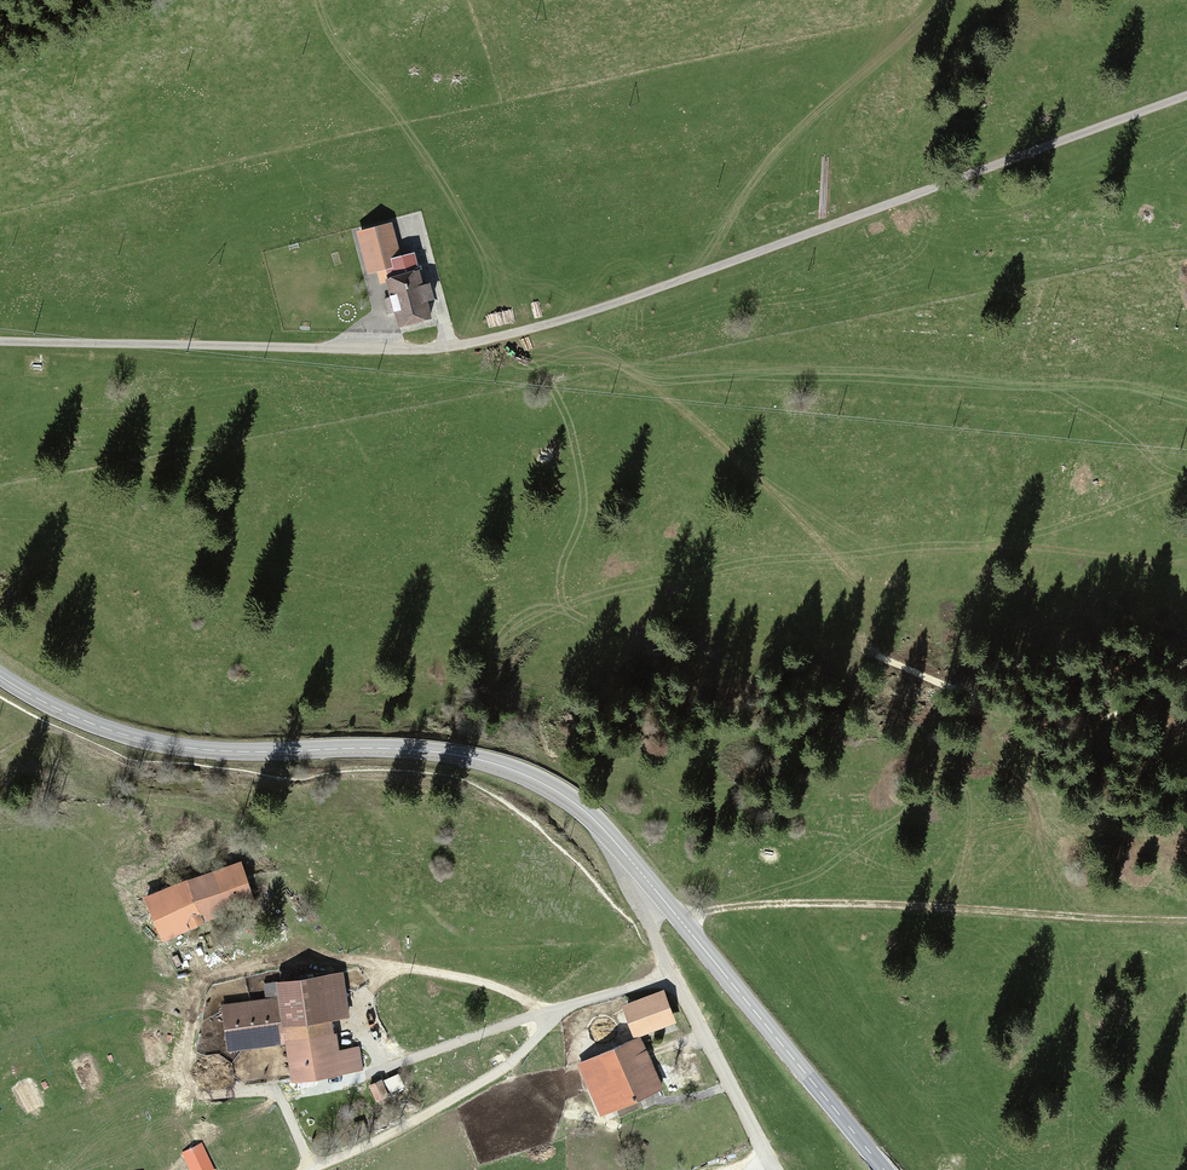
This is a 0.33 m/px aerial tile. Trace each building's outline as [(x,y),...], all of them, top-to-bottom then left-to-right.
[(386,222),(357,229),(369,274),(397,267),(386,222)] [(420,270),(388,276),(397,324),(429,318),(420,270)] [(238,864),(147,894),(161,937),(252,906),(238,864)] [(344,970),(277,982),(280,998),(226,1007),(234,1054),(288,1044),(294,1080),(361,1069),(344,970)] [(664,991),(623,1007),(636,1038),(676,1022),(664,991)] [(640,1042),(577,1066),(597,1116),(659,1092),(640,1042)] [(397,1076),(369,1085),(373,1099),(402,1090),(397,1076)] [(202,1143),(181,1153),(190,1169),(215,1169),(202,1143)]
